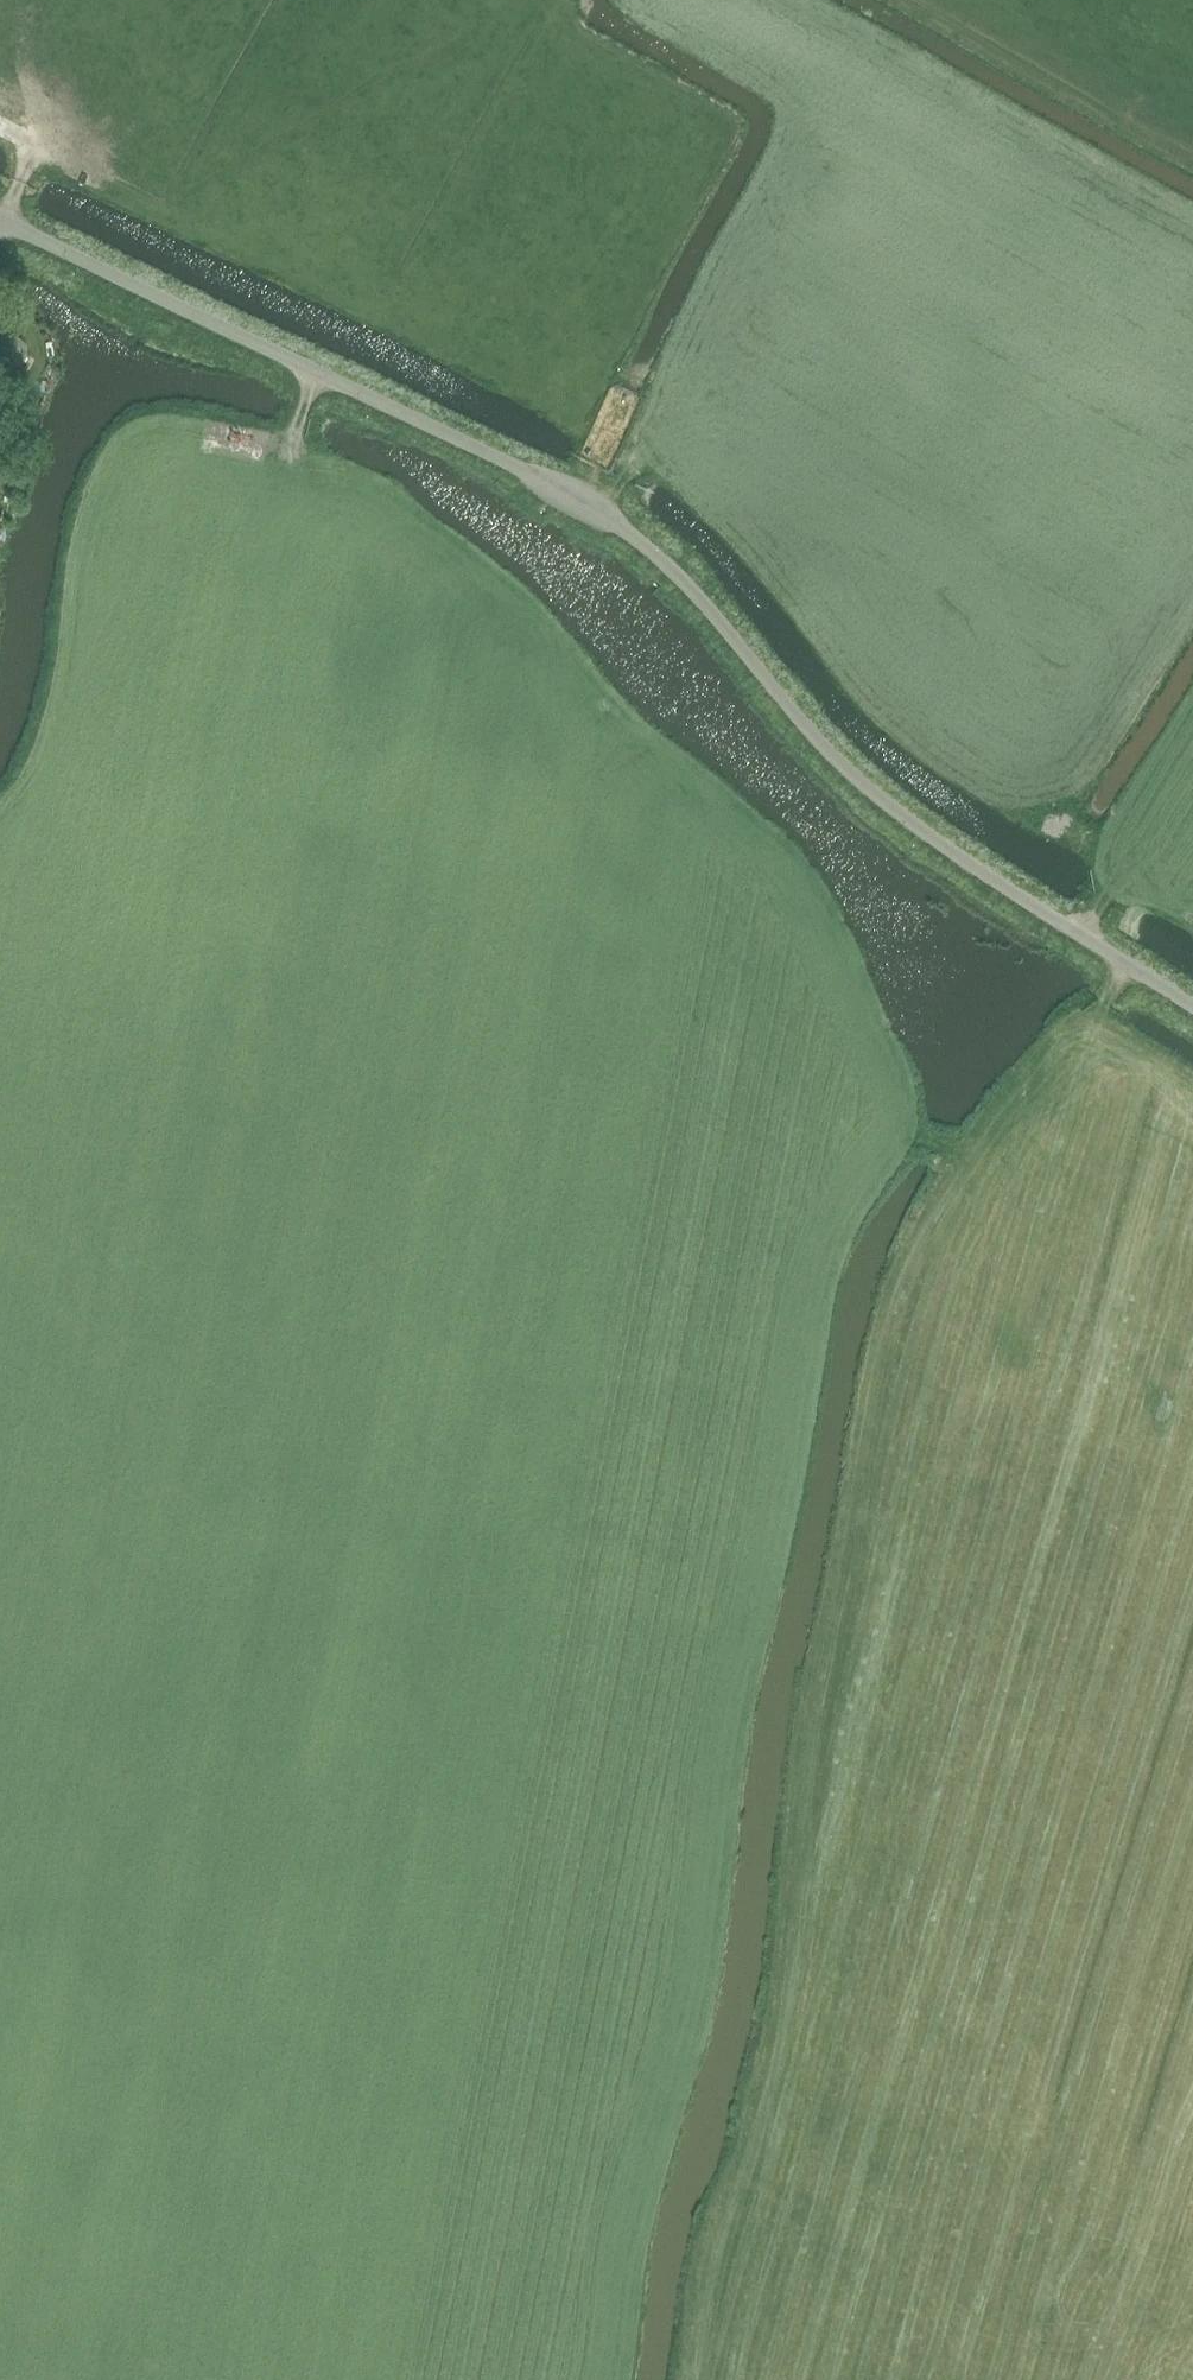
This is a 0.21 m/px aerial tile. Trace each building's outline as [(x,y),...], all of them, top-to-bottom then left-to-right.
[(21,317),(1,330),(16,352),(36,339),(21,317)]
